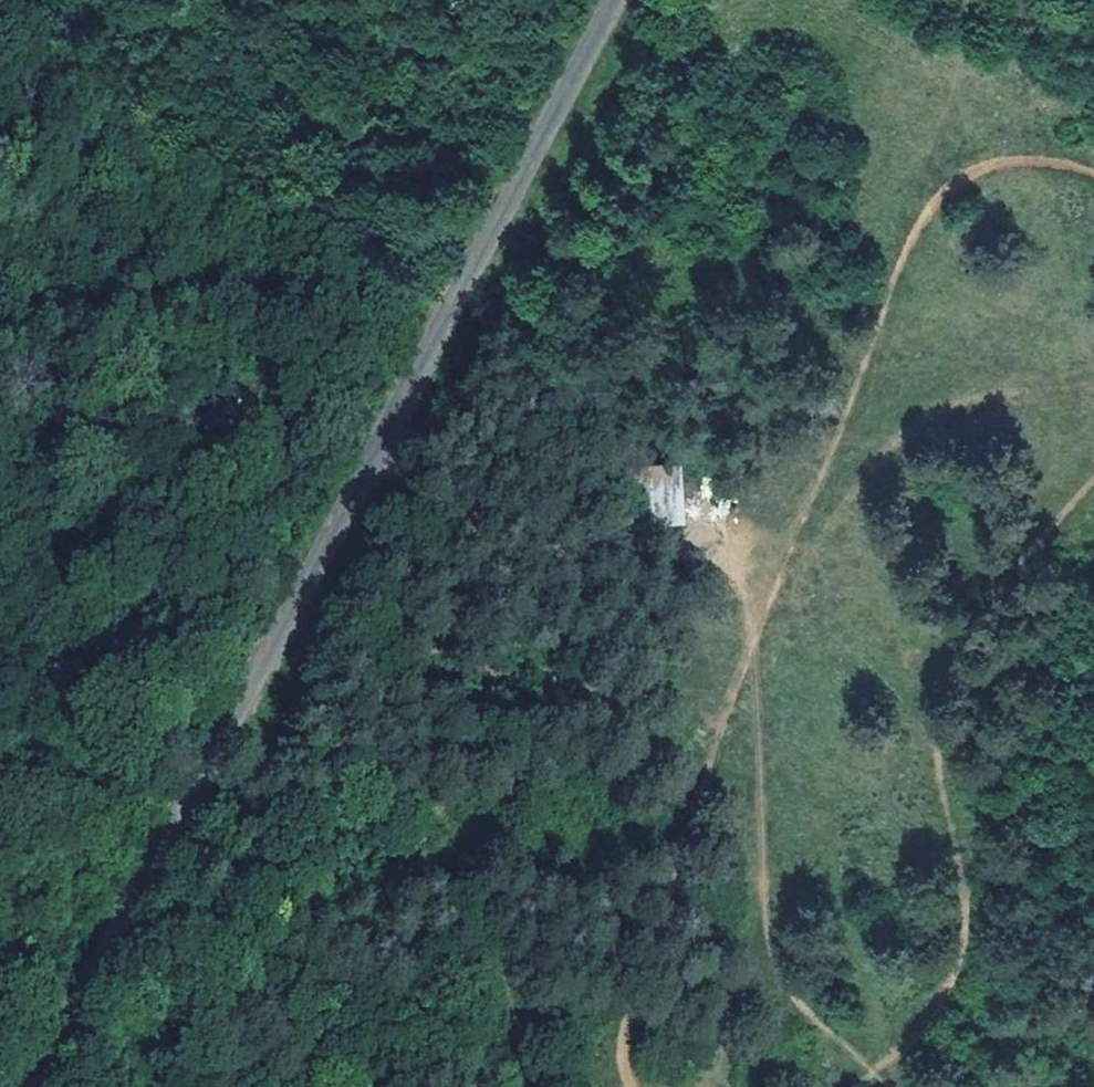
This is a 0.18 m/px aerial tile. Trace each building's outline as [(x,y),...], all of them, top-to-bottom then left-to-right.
[(642,467),(646,528),(685,526),(681,464),(642,467)]
